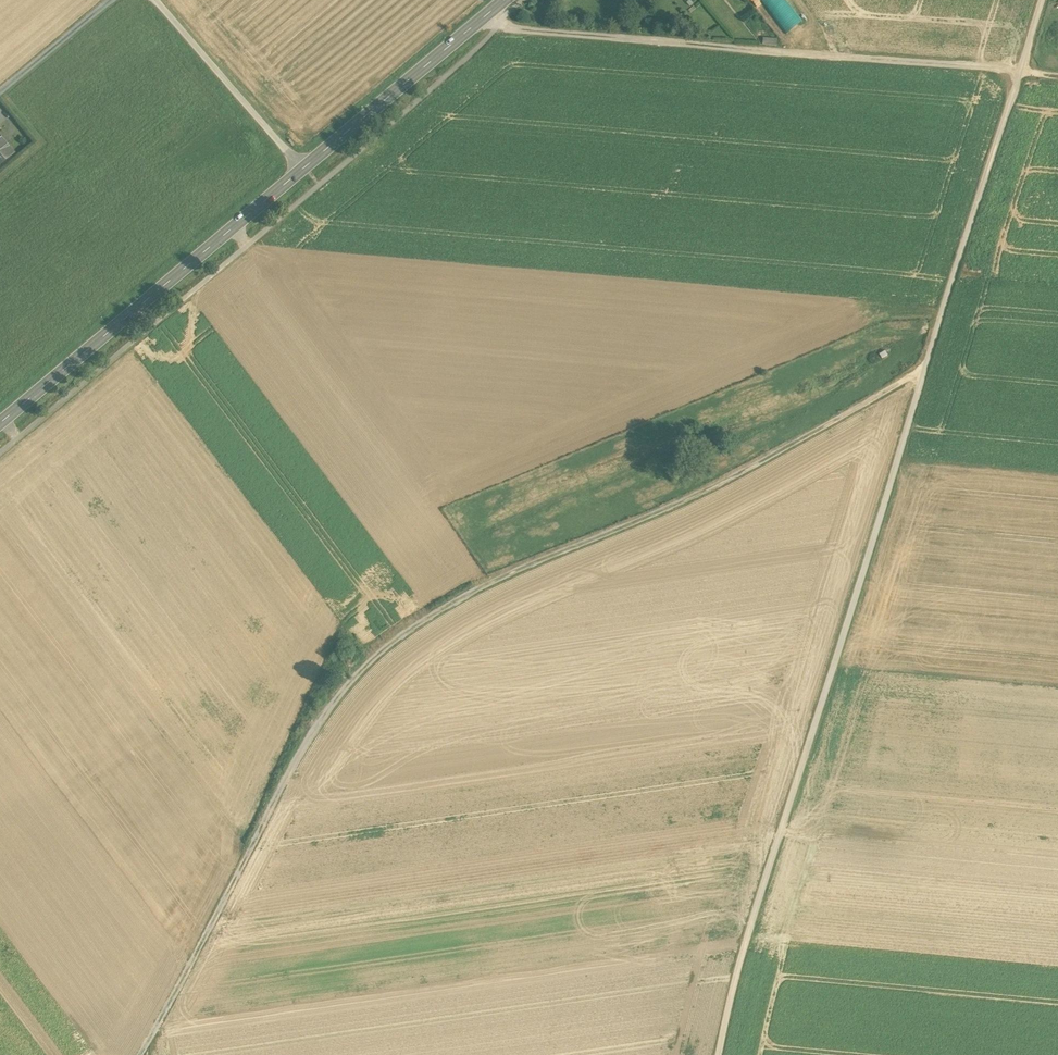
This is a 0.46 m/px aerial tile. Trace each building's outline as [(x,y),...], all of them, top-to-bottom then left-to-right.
[(0,138),(0,164),(13,153),(0,138)]
